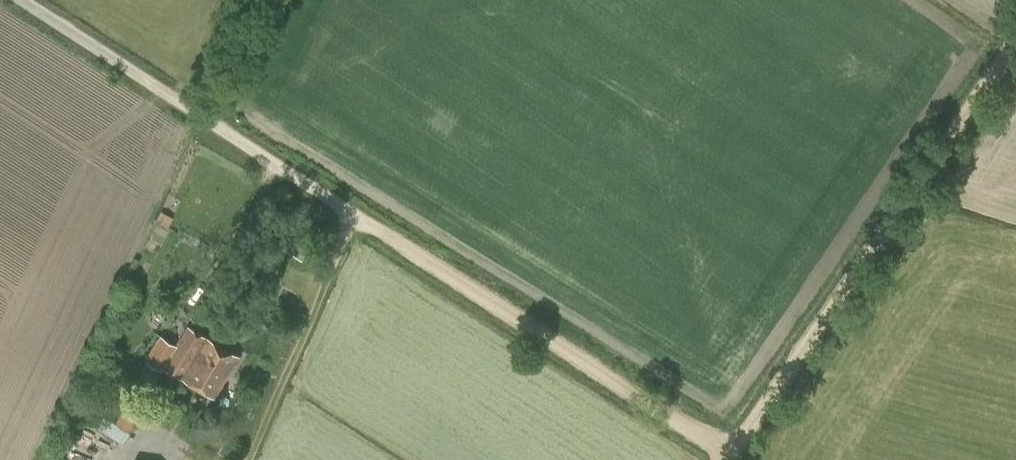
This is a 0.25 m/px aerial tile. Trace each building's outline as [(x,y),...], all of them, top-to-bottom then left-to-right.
[(187,326),(176,345),(160,335),(143,360),(162,371),(164,368),(214,398),(238,357),(187,326)] [(94,426),(121,444),(147,404),(124,389),(118,398),(127,404),(115,423),(102,414),(94,426)]
